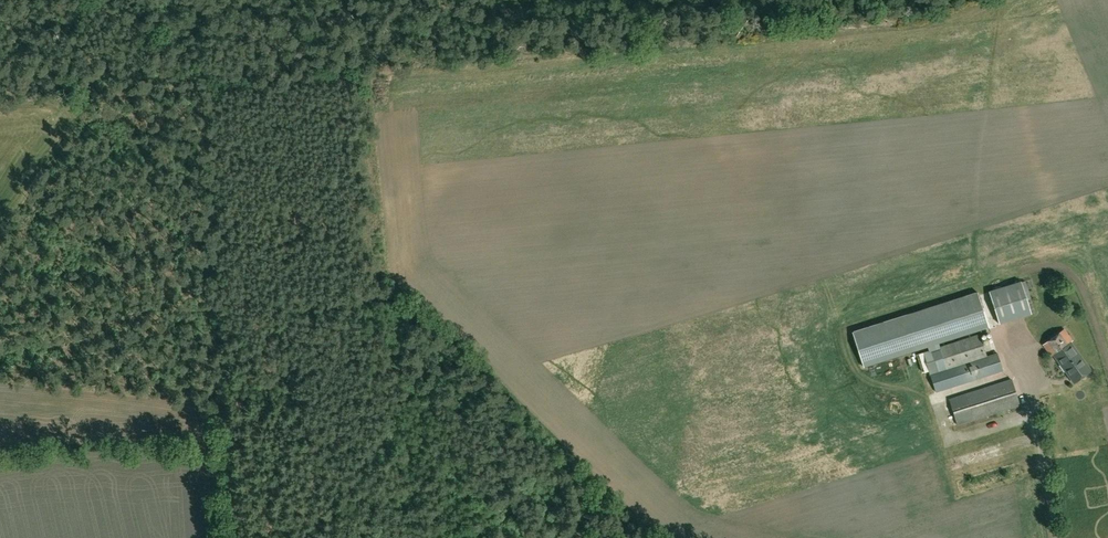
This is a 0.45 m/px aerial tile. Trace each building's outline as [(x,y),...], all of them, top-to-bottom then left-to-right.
[(1000,324),(1031,314),(1021,283),(990,293),(1000,324)] [(864,367),(989,328),(978,293),(853,333),(864,367)] [(1086,363),(1071,342),(1073,341),(1065,329),(1043,345),(1051,357),(1054,355),(1068,376),(1086,363)] [(987,357),(980,335),(931,351),(938,373),(931,375),(936,392),(1003,371),(997,353),(987,357)] [(958,426),(1020,406),(1012,380),(950,400),(958,426)] [(991,421),(972,425),(973,431),(992,427),(991,421)]
